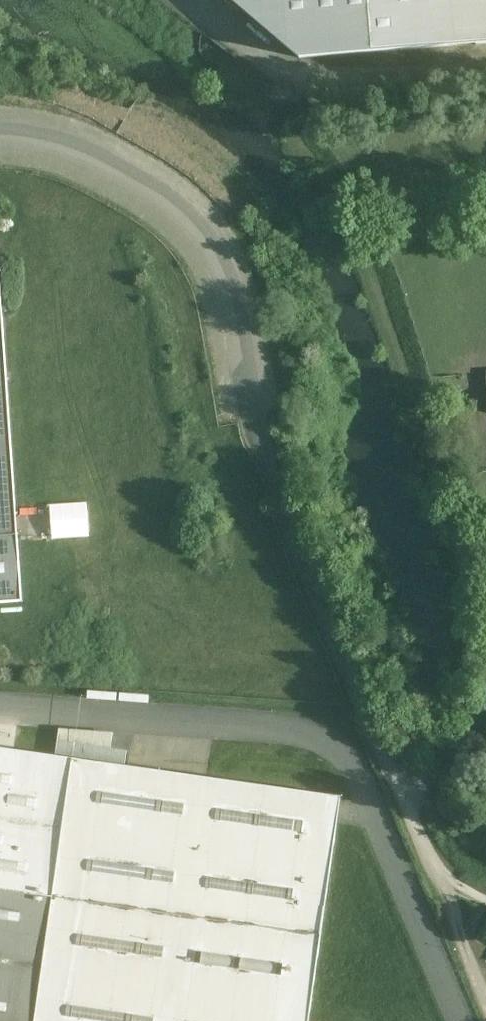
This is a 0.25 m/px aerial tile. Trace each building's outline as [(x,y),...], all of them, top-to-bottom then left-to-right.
[(296,54),(485,39),(485,0),(235,0),(296,54)] [(22,601),(0,279),(0,602),(22,601)] [(51,537),(90,535),(89,501),(50,503),(51,537)] [(341,797),(125,766),(127,751),(112,747),(116,732),(61,730),(57,757),(0,748),(0,1020),(309,1020),(341,797)]
